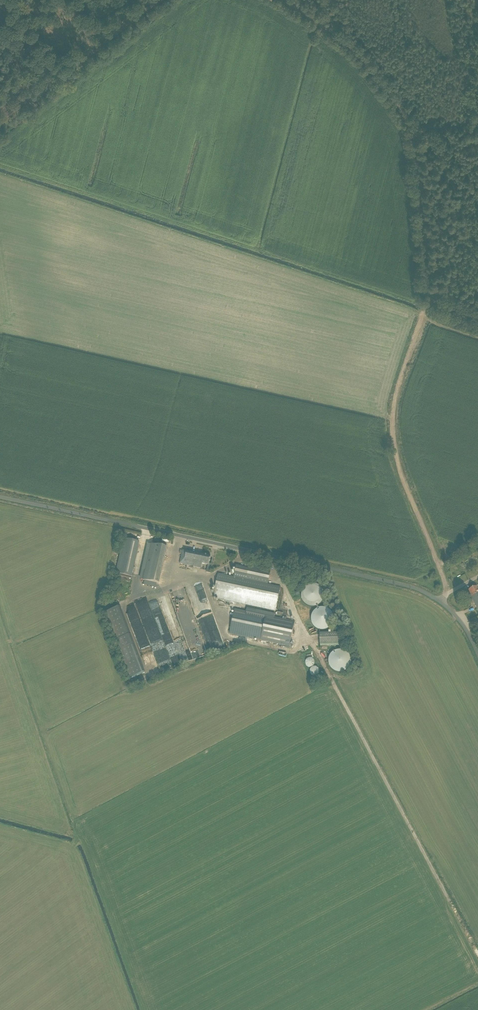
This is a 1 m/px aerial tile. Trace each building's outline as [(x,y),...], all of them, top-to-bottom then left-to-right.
[(123,544),(116,573),(132,577),(138,547),(139,542),(124,539),(123,544)] [(167,548),(151,544),(148,556),(165,560),(167,548)] [(209,565),(210,562),(211,556),(182,551),(181,555),(180,563),(201,568),(202,564),(209,565)] [(218,574),(217,579),(213,597),(276,610),(280,587),(267,585),(270,571),(249,567),(248,569),(236,566),(233,577),(218,574)] [(324,597),(324,595),(323,593),(322,590),(321,589),(319,588),(317,586),(315,586),(313,585),(311,585),(310,586),(308,586),(306,587),(304,589),(303,590),(302,592),(301,595),(301,597),(301,599),(301,601),(302,603),(304,605),(306,606),(308,607),(310,608),(312,608),(315,608),(317,607),(319,606),(320,605),(322,603),(323,602),(323,600),(324,597)] [(476,587),(468,590),(477,612),(477,590),(476,587)] [(162,613),(170,610),(165,597),(158,599),(162,613)] [(119,609),(103,614),(126,678),(143,672),(119,609)] [(234,609),(229,634),(285,646),(290,647),(292,635),(294,635),(295,632),(293,632),(295,622),(274,617),(274,614),(247,609),(246,612),(234,609)] [(334,621),(334,620),(334,618),(333,616),(332,614),(331,612),(329,611),(327,610),(325,609),(323,609),(321,609),(320,609),(318,610),(316,611),(314,612),(313,614),(312,616),(311,618),(311,620),(311,622),(311,624),(313,627),(314,628),(316,630),(318,631),(320,632),(322,632),(325,632),(327,631),(329,630),(330,629),(332,627),(333,625),(333,623),(334,621)] [(198,626),(211,621),(208,613),(195,618),(198,626)] [(320,646),(340,645),(340,633),(320,634),(320,646)] [(350,660),(350,657),(349,654),(348,653),(346,651),(344,649),(342,648),(340,648),(337,648),(335,648),(333,649),(332,650),(329,651),(328,653),(327,655),(326,657),(326,660),(326,662),(327,664),(328,666),(330,668),(331,669),(333,671),(336,671),(338,672),(340,671),(343,671),(345,670),(347,668),(348,667),(349,665),(350,662),(350,660)] [(308,657),(306,666),(312,667),(314,659),(308,657)] [(313,676),(319,674),(316,666),(310,668),(313,676)]
